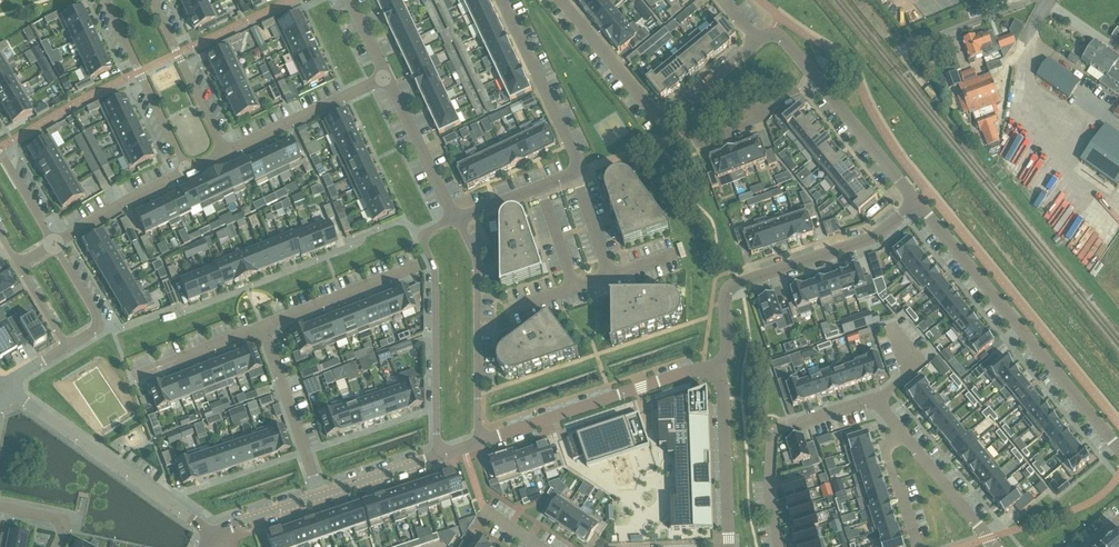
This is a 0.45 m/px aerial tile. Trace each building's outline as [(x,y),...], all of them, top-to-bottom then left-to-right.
[(183,6),(188,18),(212,7),(212,6),(208,8),(204,0),(195,0),(183,6)] [(254,9),(266,3),(265,0),(257,0),(251,3),(254,9)] [(383,15),(404,5),(402,0),(387,0),(378,5),(383,15)] [(469,14),(491,4),(489,0),(471,0),(464,3),(469,14)] [(580,5),(588,15),(606,0),(587,0),(580,5)] [(588,15),(595,24),(614,9),(607,0),(606,0),(588,15)] [(659,2),(657,0),(650,0),(647,3),(651,8),(659,2)] [(693,6),(698,11),(709,2),(707,0),(700,0),(693,6)] [(646,8),(641,2),(637,5),(642,12),(646,8)] [(469,14),(474,25),(496,15),(491,4),(469,14)] [(667,13),(672,19),(683,10),(678,4),(667,13)] [(383,15),(388,26),(410,16),(404,5),(383,15)] [(445,5),(438,8),(441,14),(448,11),(445,5)] [(684,13),(688,19),(698,11),(693,6),(684,13)] [(188,18),(194,30),(214,21),(217,27),(232,20),(229,13),(218,19),(212,7),(188,18)] [(82,9),(60,19),(57,13),(44,19),(47,26),(58,20),(64,33),(88,21),(82,9)] [(614,9),(595,24),(603,33),(621,18),(614,9)] [(428,13),(431,19),(438,16),(435,10),(428,13)] [(448,11),(441,14),(444,20),(450,17),(448,11)] [(681,25),(688,19),(684,13),(677,19),(681,25)] [(261,25),(264,31),(275,26),(281,38),(305,27),(299,14),(277,25),(274,19),(261,25)] [(474,25),(479,36),(501,26),(496,15),(474,25)] [(388,26),(393,37),(415,27),(410,16),(388,26)] [(434,25),(440,22),(438,16),(431,19),(434,25)] [(629,27),(621,18),(603,33),(611,42),(629,27)] [(721,20),(712,28),(727,47),(737,39),(735,37),(736,36),(724,22),(723,23),(721,20)] [(88,21),(64,33),(66,32),(71,44),(73,43),(94,33),(88,21)] [(976,37),(962,42),(969,60),(968,60),(970,65),(975,63),(974,59),(983,55),(985,59),(991,57),(990,55),(1001,51),(1004,60),(1016,44),(1015,43),(1024,27),(1015,21),(1010,31),(1011,34),(997,40),(997,37),(994,38),(992,32),(987,34),(987,33),(976,37)] [(632,51),(646,40),(650,37),(645,31),(644,30),(641,33),(633,24),(629,27),(611,42),(619,52),(621,50),(622,52),(629,46),(632,51)] [(671,24),(665,29),(669,34),(670,35),(675,30),(671,24)] [(479,36),(485,47),(506,37),(501,26),(479,36)] [(281,38),(287,50),(310,39),(305,27),(281,38)] [(393,37),(398,48),(420,38),(415,27),(393,37)] [(447,31),(450,37),(456,34),(453,28),(448,30),(447,31)] [(703,36),(718,54),(727,47),(712,28),(703,36)] [(665,29),(656,36),(660,41),(664,46),(669,42),(665,37),(669,34),(665,29)] [(688,38),(690,39),(693,44),(694,45),(694,44),(708,62),(718,54),(703,36),(702,36),(697,30),(688,38)] [(440,34),(443,40),(450,37),(447,31),(440,34)] [(73,43),(79,55),(99,45),(94,33),(73,43)] [(450,37),(452,43),(459,40),(456,34),(450,37)] [(227,41),(229,47),(207,58),(213,70),(237,59),(231,47),(242,41),(239,35),(227,41)] [(656,36),(647,44),(651,49),(655,54),(662,49),(657,43),(660,41),(656,36)] [(443,40),(446,46),(452,43),(450,37),(443,40)] [(485,47),(490,58),(511,47),(506,37),(485,47)] [(398,48),(403,59),(425,49),(420,38),(398,48)] [(310,39),(287,50),(292,62),(316,51),(310,39)] [(689,47),(684,51),(699,70),(708,62),(694,44),(694,45),(693,44),(690,39),(686,43),(689,47)] [(41,44),(43,49),(49,46),(47,41),(41,44)] [(8,64),(15,60),(5,42),(0,45),(0,69),(8,64)] [(1118,72),(1118,58),(1096,42),(1093,42),(1091,46),(1092,48),(1091,48),(1116,66),(1113,69),(1118,73),(1118,72)] [(647,44),(637,51),(642,57),(646,62),(652,56),(648,51),(651,49),(647,44)] [(79,55),(85,67),(105,57),(99,45),(79,55)] [(266,45),(260,48),(263,53),(269,50),(266,45)] [(490,58),(495,68),(516,58),(511,47),(490,58)] [(680,55),(675,59),(690,77),(699,70),(684,51),(680,47),(676,50),(680,55)] [(1107,78),(1113,69),(1116,66),(1091,48),(1087,55),(1084,55),(1082,58),(1083,60),(1082,61),(1104,76),(1107,78)] [(39,49),(32,53),(37,62),(44,58),(42,54),(39,49)] [(261,55),(259,49),(253,52),(256,58),(261,55)] [(403,59),(409,70),(430,59),(425,49),(403,59)] [(465,49),(458,52),(461,58),(468,55),(465,49)] [(316,51),(292,62),(285,66),(290,78),(298,74),(322,63),(316,51)] [(627,60),(631,66),(642,57),(637,51),(627,60)] [(47,56),(47,57),(53,67),(59,64),(53,52),(47,56)] [(449,56),(452,62),(458,59),(456,53),(449,56)] [(1068,60),(1076,65),(1080,59),(1072,54),(1068,60)] [(468,55),(461,58),(464,64),(471,61),(468,55)] [(105,57),(85,67),(80,69),(86,82),(75,87),(78,93),(95,85),(92,79),(111,70),(105,57)] [(48,64),(44,58),(37,62),(40,68),(48,64)] [(495,68),(500,79),(522,69),(516,58),(495,68)] [(213,70),(219,82),(243,71),(237,59),(213,70)] [(409,70),(414,81),(435,70),(430,59),(409,70)] [(452,62),(455,68),(461,65),(458,59),(452,62)] [(675,59),(665,66),(681,85),(690,77),(675,59)] [(1070,99),(1081,82),(1048,59),(1036,76),(1070,99)] [(277,70),(273,62),(268,64),(272,72),(277,70)] [(662,70),(656,74),(671,92),(681,85),(665,66),(662,62),(658,65),(662,70)] [(328,76),(322,63),(298,74),(304,87),(328,76)] [(15,76),(15,75),(11,77),(5,66),(8,64),(0,69),(0,84),(15,76)] [(259,67),(263,76),(269,74),(265,65),(259,67)] [(650,67),(646,70),(652,77),(647,82),(648,84),(647,85),(659,99),(660,98),(662,100),(671,92),(656,74),(650,67)] [(56,71),(59,78),(64,76),(61,69),(56,71)] [(277,70),(272,72),(275,78),(281,75),(278,69),(277,70)] [(500,79),(505,90),(527,80),(522,69),(500,79)] [(1118,73),(1113,69),(1107,78),(1104,76),(1099,83),(1118,97),(1118,74),(1118,73)] [(53,75),(51,70),(43,74),(46,79),(53,75)] [(414,81),(419,91),(440,81),(435,70),(414,81)] [(475,70),(469,73),(472,80),(478,76),(475,70)] [(219,82),(225,95),(249,83),(243,71),(219,82)] [(977,78),(974,71),(962,76),(965,83),(977,78)] [(949,75),(946,76),(951,88),(959,85),(962,84),(957,72),(949,75)] [(993,106),(1001,103),(990,74),(962,84),(959,85),(962,95),(957,97),(962,111),(963,111),(963,112),(967,113),(969,113),(970,115),(973,114),(976,122),(980,133),(982,132),(988,147),(991,151),(999,148),(1000,143),(1000,142),(994,125),(998,123),(995,115),(996,115),(993,106)] [(459,78),(462,84),(469,81),(466,75),(459,78)] [(22,87),(15,76),(0,84),(0,100),(22,87)] [(478,76),(472,80),(474,86),(481,82),(478,76)] [(505,90),(511,101),(532,91),(527,80),(505,90)] [(284,81),(278,84),(284,97),(290,94),(284,81)] [(419,91),(424,102),(446,92),(440,81),(419,91)] [(465,90),(472,87),(469,81),(462,84),(465,90)] [(225,95),(231,107),(254,95),(249,83),(225,95)] [(553,87),(558,98),(567,94),(562,83),(553,87)] [(268,88),(275,101),(281,98),(275,85),(268,88)] [(6,112),(28,99),(22,87),(0,100),(0,102),(6,112)] [(424,102),(429,113),(451,103),(446,92),(424,102)] [(486,92),(479,95),(482,101),(489,98),(486,92)] [(231,107),(236,119),(260,108),(254,95),(231,107)] [(296,97),(290,100),(293,108),(299,106),(296,97)] [(469,100),(472,106),(479,103),(476,97),(469,100)] [(521,103),(524,109),(536,103),(533,97),(521,103)] [(86,108),(89,114),(100,109),(106,121),(130,110),(124,98),(102,108),(99,102),(86,108)] [(482,101),(485,107),(491,104),(489,98),(482,101)] [(6,112),(13,124),(32,113),(25,101),(28,99),(6,112)] [(429,113),(434,124),(456,114),(451,103),(429,113)] [(475,112),(482,109),(479,103),(472,106),(475,112)] [(34,111),(37,117),(49,110),(46,104),(34,111)] [(789,114),(784,107),(775,118),(779,124),(783,121),(791,131),(809,116),(801,106),(799,108),(798,107),(789,114)] [(505,118),(513,114),(510,108),(502,112),(505,118)] [(106,121),(112,133),(136,122),(130,110),(106,121)] [(321,123),(327,136),(351,125),(348,119),(349,118),(345,110),(330,118),(331,119),(321,123)] [(492,124),(502,119),(499,113),(489,118),(492,124)] [(434,124),(440,135),(461,125),(456,114),(434,124)] [(809,116),(791,131),(798,140),(816,125),(809,116)] [(488,119),(481,122),(487,134),(494,130),(488,119)] [(112,133),(118,145),(141,134),(136,122),(112,133)] [(1001,132),(1007,136),(996,154),(1006,160),(1019,139),(1024,143),(1029,135),(1012,125),(1011,127),(1006,124),(1001,132)] [(46,132),(49,138),(28,150),(35,162),(58,149),(51,137),(61,131),(58,125),(46,132)] [(327,136),(328,136),(331,135),(336,145),(356,136),(351,125),(327,136)] [(816,125),(798,140),(806,149),(824,134),(816,125)] [(1080,161),(1118,188),(1118,134),(1106,125),(1080,161)] [(546,126),(534,131),(545,153),(556,147),(555,145),(556,144),(548,128),(547,128),(546,126)] [(83,133),(86,138),(92,135),(89,129),(83,133)] [(464,139),(470,136),(467,129),(460,132),(464,139)] [(305,131),(299,134),(302,140),(308,138),(305,131)] [(521,131),(521,132),(534,158),(545,153),(534,131),(524,136),(521,131)] [(510,137),(523,163),(534,158),(521,132),(510,137)] [(118,145),(123,157),(147,146),(141,134),(118,145)] [(443,140),(446,146),(459,140),(456,134),(443,140)] [(832,144),(824,134),(806,149),(813,159),(832,144)] [(74,139),(77,144),(83,141),(80,135),(74,139)] [(336,145),(341,156),(361,146),(356,136),(336,145)] [(500,142),(512,168),(523,163),(510,137),(500,142)] [(758,139),(747,143),(755,166),(767,161),(769,167),(777,164),(772,150),(765,153),(761,141),(759,142),(758,139)] [(278,147),(290,171),(302,166),(306,174),(313,171),(307,159),(301,162),(291,140),(290,141),(278,147)] [(491,152),(501,173),(512,168),(500,142),(499,142),(501,147),(491,152)] [(734,148),(743,171),(755,166),(747,143),(734,148)] [(839,153),(832,144),(813,159),(821,168),(839,153)] [(123,157),(129,170),(153,159),(147,146),(123,157)] [(341,156),(338,158),(343,169),(367,157),(361,146),(341,156)] [(278,147),(267,152),(279,177),(290,171),(278,147)] [(306,150),(310,157),(315,154),(312,147),(306,150)] [(99,148),(92,151),(95,156),(102,153),(99,148)] [(722,153),(730,175),(743,171),(734,148),(722,153)] [(35,162),(42,174),(65,160),(58,149),(35,162)] [(267,152),(256,157),(268,182),(279,177),(267,152)] [(480,157),(490,178),(501,173),(491,152),(480,157)] [(95,156),(98,162),(104,159),(102,153),(95,156)] [(730,175),(722,153),(710,157),(711,160),(710,160),(714,172),(707,175),(712,188),(721,185),(719,180),(730,175)] [(847,162),(839,153),(821,168),(828,177),(824,180),(824,181),(847,162)] [(84,157),(87,163),(93,159),(90,154),(84,157)] [(782,160),(786,165),(792,161),(787,156),(782,160)] [(245,160),(255,182),(257,187),(268,182),(256,157),(246,162),(245,160)] [(322,166),(317,157),(311,160),(315,169),(322,166)] [(343,169),(348,179),(372,168),(367,157),(343,169)] [(469,162),(479,184),(490,178),(480,157),(469,162)] [(90,168),(96,165),(93,159),(87,163),(90,168)] [(65,160),(42,174),(49,185),(71,172),(65,160)] [(234,165),(243,185),(246,190),(244,185),(254,180),(255,182),(245,160),(244,160),(234,165)] [(786,165),(792,172),(797,168),(792,161),(786,165)] [(458,168),(459,170),(458,171),(466,187),(467,187),(468,189),(479,184),(469,162),(458,168)] [(854,171),(847,162),(824,181),(832,190),(854,171)] [(102,168),(108,180),(114,177),(108,165),(102,168)] [(223,170),(223,169),(235,195),(246,190),(243,185),(234,165),(223,170)] [(315,169),(319,177),(325,173),(322,166),(315,169)] [(372,168),(348,179),(353,190),(377,179),(372,168)] [(223,169),(212,175),(222,196),(224,200),(234,195),(235,195),(223,169)] [(93,174),(100,187),(106,184),(99,171),(93,174)] [(836,187),(844,196),(862,181),(854,171),(832,190),(836,187)] [(49,185),(56,197),(78,183),(71,172),(49,185)] [(802,184),(807,179),(802,173),(796,177),(802,184)] [(649,202),(637,186),(636,188),(633,182),(633,181),(631,178),(627,176),(622,174),(615,176),(610,179),(607,185),(606,190),(607,195),(608,194),(611,200),(609,201),(614,215),(620,226),(618,227),(625,248),(626,248),(626,246),(670,232),(671,233),(672,232),(653,207),(651,209),(648,203),(649,202)] [(212,175),(201,180),(211,201),(213,206),(224,201),(224,200),(222,196),(212,175)] [(353,190),(358,201),(382,190),(377,179),(353,190)] [(802,184),(806,189),(812,185),(807,179),(802,184)] [(191,186),(200,206),(202,211),(213,206),(211,201),(201,180),(200,180),(201,181),(191,186)] [(844,196),(851,205),(870,190),(862,181),(844,196)] [(56,197),(63,209),(85,195),(78,183),(56,197)] [(298,190),(295,184),(290,187),(293,193),(298,190)] [(751,193),(752,195),(764,191),(762,185),(750,189),(751,193)] [(180,191),(190,213),(191,213),(190,211),(200,206),(191,186),(180,191)] [(774,198),(782,195),(780,189),(772,192),(774,198)] [(329,193),(331,200),(338,197),(335,190),(329,193)] [(358,201),(362,200),(367,210),(387,201),(382,190),(358,201)] [(878,200),(870,190),(851,205),(859,215),(861,213),(862,214),(877,203),(876,201),(878,200)] [(170,198),(179,218),(190,213),(180,191),(179,191),(180,193),(170,198)] [(275,194),(278,200),(283,198),(280,192),(275,194)] [(818,192),(813,196),(818,201),(822,198),(818,192)] [(739,198),(741,204),(747,202),(754,199),(752,196),(752,195),(751,193),(739,198)] [(762,196),(764,202),(771,200),(769,194),(769,193),(762,196)] [(304,200),(301,194),(294,197),(296,203),(304,200)] [(563,224),(573,220),(564,196),(553,200),(563,224)] [(170,198),(159,203),(169,223),(171,228),(182,223),(179,218),(170,198)] [(754,199),(747,202),(749,208),(758,205),(755,198),(754,199)] [(288,200),(280,204),(283,209),(284,211),(291,208),(288,200)] [(387,201),(367,210),(373,223),(379,220),(379,221),(395,214),(391,206),(390,206),(387,201)] [(253,204),(256,211),(262,208),(259,202),(253,204)] [(148,208),(158,229),(169,223),(159,203),(148,208)] [(340,203),(333,206),(336,211),(342,209),(340,203)] [(793,213),(802,239),(814,235),(813,232),(814,232),(810,220),(817,217),(813,204),(804,207),(806,213),(795,216),(793,213)] [(323,208),(328,221),(335,219),(330,205),(323,208)] [(136,214),(145,235),(158,229),(148,208),(136,214)] [(501,225),(501,227),(502,227),(503,233),(501,233),(501,270),(503,270),(504,279),(502,279),(502,289),(503,289),(503,288),(543,275),(543,276),(544,275),(537,254),(534,255),(532,244),(533,244),(528,229),(526,229),(525,223),(526,222),(526,221),(525,220),(524,219),(524,218),(523,217),(522,216),(521,215),(520,214),(519,214),(517,213),(516,213),(515,213),(514,213),(512,213),(511,213),(510,214),(509,214),(507,215),(506,215),(505,216),(504,217),(504,218),(503,219),(502,220),(502,221),(501,223),(501,224),(501,225)] [(793,213),(780,217),(789,243),(802,239),(793,213)] [(777,222),(769,225),(777,248),(789,243),(779,214),(775,216),(777,222)] [(235,223),(236,222),(241,220),(238,215),(233,218),(235,223)] [(259,225),(255,216),(248,219),(252,228),(259,225)] [(120,221),(126,233),(132,231),(126,218),(120,221)] [(226,225),(227,227),(235,223),(233,218),(221,223),(223,226),(226,225)] [(339,221),(344,234),(351,232),(346,219),(339,221)] [(246,226),(243,220),(241,221),(241,220),(236,222),(239,229),(246,226)] [(841,233),(836,220),(830,222),(834,235),(841,233)] [(306,221),(301,223),(303,227),(305,233),(313,253),(324,249),(316,228),(314,223),(307,225),(306,221)] [(830,222),(823,224),(828,237),(834,235),(830,222)] [(210,227),(212,232),(220,228),(217,223),(210,227)] [(316,228),(324,249),(336,244),(337,244),(329,223),(316,228)] [(769,225),(756,229),(764,252),(777,248),(769,225)] [(292,231),(291,231),(302,258),(313,253),(305,233),(303,227),(292,231)] [(743,228),(734,231),(739,244),(746,242),(750,254),(751,253),(752,256),(764,252),(756,229),(745,233),(743,228)] [(227,233),(231,241),(237,239),(234,230),(227,233)] [(137,241),(132,231),(126,233),(131,244),(137,241)] [(291,231),(280,235),(290,260),(300,256),(301,258),(302,258),(293,235),(291,231)] [(82,242),(86,250),(87,250),(90,255),(109,244),(102,232),(97,235),(96,234),(82,242)] [(270,244),(278,264),(290,260),(280,235),(280,236),(281,239),(270,244)] [(140,239),(146,252),(152,249),(146,236),(140,239)] [(890,256),(898,266),(918,249),(910,240),(904,244),(903,243),(898,247),(899,249),(890,256)] [(109,244),(90,255),(96,266),(116,254),(120,252),(122,251),(119,247),(118,248),(114,242),(109,244)] [(200,242),(194,245),(196,252),(202,249),(200,242)] [(259,248),(267,269),(278,264),(270,244),(259,248)] [(677,246),(681,258),(687,257),(686,256),(682,244),(677,246)] [(194,245),(188,248),(190,254),(196,252),(194,245)] [(248,252),(256,274),(257,274),(257,273),(267,269),(259,248),(248,252)] [(918,250),(918,249),(898,266),(901,264),(908,272),(904,275),(904,276),(925,259),(918,250)] [(116,254),(96,266),(102,276),(125,263),(126,262),(120,252),(116,254)] [(235,253),(245,279),(256,274),(248,252),(237,257),(236,253),(235,253)] [(224,257),(234,283),(245,279),(235,253),(224,257)] [(214,265),(223,289),(224,288),(223,286),(233,282),(234,283),(224,257),(224,258),(225,261),(214,265)] [(912,285),(933,268),(925,259),(904,276),(912,285)] [(157,272),(163,268),(161,262),(159,261),(152,265),(156,272),(157,272)] [(102,276),(108,286),(131,273),(125,263),(102,276)] [(0,265),(0,280),(9,275),(6,270),(4,271),(0,265)] [(204,272),(212,293),(223,288),(223,289),(214,265),(214,266),(215,268),(204,272)] [(873,281),(872,276),(864,278),(860,266),(848,270),(848,271),(855,291),(867,287),(871,298),(878,295),(876,289),(873,281)] [(167,269),(173,282),(179,280),(174,267),(167,269)] [(157,272),(160,280),(167,277),(163,268),(157,272)] [(921,294),(940,278),(933,268),(912,285),(912,286),(914,285),(921,294)] [(848,271),(837,275),(844,297),(846,300),(857,296),(855,291),(848,271)] [(193,276),(201,297),(212,293),(204,272),(193,276)] [(108,286),(115,297),(134,285),(128,275),(131,273),(108,286)] [(9,275),(0,280),(0,304),(6,301),(2,295),(14,288),(10,281),(12,280),(9,275)] [(844,297),(837,275),(826,279),(834,304),(835,304),(833,300),(844,297)] [(180,281),(188,302),(189,302),(201,297),(193,276),(180,281)] [(931,300),(948,287),(940,278),(921,294),(926,290),(933,298),(931,300)] [(834,304),(826,279),(814,283),(823,308),(834,304)] [(168,280),(162,283),(167,296),(173,293),(168,280)] [(121,307),(140,296),(145,293),(138,283),(134,285),(115,297),(121,307)] [(823,308),(814,283),(803,287),(810,307),(809,304),(820,301),(822,308),(823,308)] [(795,303),(789,305),(793,318),(800,316),(811,312),(810,307),(803,287),(798,288),(798,287),(791,289),(795,303)] [(951,291),(948,287),(931,300),(939,310),(956,296),(952,291),(951,291)] [(393,293),(401,314),(414,309),(416,314),(420,313),(420,293),(410,297),(406,288),(405,288),(393,293)] [(382,297),(390,318),(392,322),(390,318),(401,314),(393,293),(382,297)] [(782,320),(785,330),(795,327),(789,310),(780,313),(774,295),(759,300),(763,310),(759,312),(765,329),(766,328),(765,326),(782,320)] [(121,307),(124,313),(123,313),(128,321),(143,312),(142,311),(147,308),(140,296),(121,307)] [(633,296),(611,296),(611,297),(612,297),(613,344),(611,344),(612,345),(641,335),(640,333),(647,332),(647,333),(666,327),(665,325),(672,324),(672,325),(676,323),(681,317),(683,311),(682,305),(679,301),(672,296),(667,296),(667,297),(660,298),(660,296),(646,296),(633,299),(633,296)] [(889,304),(894,300),(891,296),(885,301),(889,304)] [(949,317),(963,305),(960,301),(956,296),(939,310),(941,308),(949,317)] [(371,302),(380,326),(392,322),(390,318),(382,297),(371,302)] [(897,304),(894,300),(889,304),(892,308),(897,304)] [(360,306),(369,331),(380,326),(371,302),(360,306)] [(971,315),(963,305),(949,317),(956,326),(951,330),(951,331),(971,315)] [(360,306),(348,310),(358,335),(369,331),(360,306)] [(906,312),(911,317),(914,314),(910,309),(906,312)] [(337,315),(347,339),(358,335),(348,310),(337,315)] [(874,325),(871,316),(870,312),(863,314),(867,327),(873,325),(874,325)] [(44,337),(41,332),(42,331),(41,331),(32,316),(24,321),(19,314),(7,321),(18,338),(25,334),(34,348),(47,340),(45,337),(45,336),(44,337)] [(919,320),(914,314),(911,317),(915,323),(919,320)] [(347,339),(337,315),(326,319),(336,344),(347,339)] [(959,340),(978,324),(971,315),(951,331),(959,340)] [(550,318),(551,318),(550,317),(532,330),(534,332),(522,338),(522,337),(510,346),(511,348),(506,351),(505,350),(504,351),(502,353),(501,354),(500,355),(500,356),(499,358),(499,360),(499,361),(498,363),(499,366),(499,368),(500,369),(501,371),(502,372),(503,374),(504,374),(506,375),(508,376),(509,377),(512,378),(515,378),(517,377),(519,377),(518,375),(524,372),(525,374),(544,368),(543,367),(549,364),(550,366),(579,356),(579,355),(577,356),(550,318)] [(336,344),(326,319),(315,324),(324,348),(336,344)] [(324,348),(315,324),(304,328),(313,352),(314,353),(325,349),(324,348)] [(986,333),(978,324),(959,340),(964,336),(971,345),(966,349),(986,333),(986,332),(986,333)] [(8,336),(13,333),(8,325),(0,329),(0,359),(3,358),(7,364),(13,361),(10,356),(18,352),(8,336)] [(291,333),(293,339),(292,340),(295,348),(297,348),(301,357),(313,352),(304,328),(292,333),(291,333)] [(871,329),(858,334),(860,340),(873,336),(871,329)] [(926,336),(930,341),(934,338),(930,333),(926,336)] [(974,359),(994,343),(986,333),(966,349),(974,359)] [(858,334),(847,337),(847,338),(848,342),(849,344),(860,340),(858,334)] [(395,347),(397,354),(412,348),(410,341),(395,347)] [(937,349),(941,355),(941,354),(945,352),(940,346),(937,349)] [(240,353),(248,374),(260,369),(261,369),(259,363),(260,362),(257,353),(255,354),(253,348),(252,348),(240,353)] [(373,354),(371,348),(364,350),(366,357),(373,354)] [(359,359),(366,357),(364,350),(357,353),(359,359)] [(379,361),(386,359),(383,351),(377,354),(379,361)] [(229,357),(237,378),(248,374),(240,353),(229,357)] [(345,357),(347,362),(354,359),(352,354),(345,357)] [(878,354),(866,358),(874,380),(885,376),(878,354)] [(992,384),(1013,367),(1010,363),(1011,362),(1006,356),(984,374),(992,384)] [(229,357),(218,362),(228,387),(232,386),(230,381),(237,378),(229,357)] [(369,371),(365,358),(359,360),(363,373),(369,371)] [(874,380),(866,358),(855,362),(862,384),(874,380)] [(340,365),(338,359),(330,362),(332,368),(340,365)] [(783,367),(780,360),(772,363),(774,370),(783,367)] [(218,362),(206,366),(216,392),(228,387),(218,362)] [(330,362),(322,366),(324,371),(332,368),(330,362)] [(862,384),(855,362),(844,366),(851,388),(862,384)] [(354,363),(348,366),(350,371),(353,373),(357,371),(354,363)] [(206,366),(195,371),(203,391),(205,396),(216,392),(206,366)] [(311,369),(313,375),(321,372),(319,366),(311,369)] [(851,388),(844,366),(843,366),(844,369),(834,372),(833,370),(832,370),(839,391),(851,388)] [(950,371),(946,366),(940,371),(944,376),(950,371)] [(1021,376),(1013,367),(992,384),(993,384),(997,381),(1004,390),(1021,376)] [(335,371),(337,377),(345,374),(343,368),(335,371)] [(839,391),(832,370),(821,374),(828,395),(839,391)] [(184,375),(192,396),(203,391),(195,371),(184,375)] [(324,377),(326,384),(334,381),(332,374),(324,377)] [(828,395),(821,374),(810,378),(817,399),(828,395)] [(173,379),(181,400),(192,396),(184,375),(173,379)] [(798,381),(799,381),(797,375),(778,382),(785,402),(791,400),(793,407),(805,403),(798,381)] [(950,378),(954,384),(958,381),(954,375),(950,378)] [(1004,390),(999,394),(1006,403),(1014,397),(1028,385),(1021,376),(1004,390)] [(303,383),(305,390),(318,385),(316,378),(303,383)] [(817,399),(810,378),(809,378),(810,380),(800,384),(799,381),(798,381),(805,403),(817,399)] [(162,384),(171,408),(172,408),(170,404),(181,400),(173,379),(162,384)] [(399,383),(408,409),(421,405),(419,399),(421,398),(421,390),(416,390),(412,379),(399,383)] [(913,402),(930,388),(922,379),(916,384),(916,383),(911,387),(911,388),(905,392),(913,402)] [(741,398),(739,380),(732,381),(734,399),(741,398)] [(963,386),(958,381),(954,384),(959,389),(963,386)] [(397,413),(408,409),(399,383),(388,387),(390,392),(397,413)] [(149,388),(158,413),(171,408),(162,384),(149,388)] [(1036,395),(1028,385),(1014,397),(1021,406),(1018,409),(1036,395)] [(255,392),(257,398),(271,394),(269,387),(255,392)] [(930,389),(930,388),(913,402),(913,403),(914,402),(921,411),(938,398),(937,397),(935,399),(928,390),(930,389)] [(972,392),(976,397),(980,394),(975,389),(972,392)] [(365,394),(366,396),(374,421),(385,417),(378,396),(376,390),(365,394)] [(378,396),(385,417),(397,413),(390,392),(378,396)] [(690,398),(659,408),(660,447),(668,447),(668,456),(675,456),(677,505),(671,505),(671,513),(672,531),(713,530),(708,397),(708,392),(690,398)] [(244,396),(246,402),(252,400),(250,394),(244,396)] [(974,399),(969,394),(965,397),(970,402),(974,399)] [(984,399),(980,394),(976,397),(980,402),(981,402),(984,399)] [(244,396),(243,395),(236,397),(239,405),(246,402),(244,396)] [(1023,421),(1043,404),(1036,395),(1018,409),(1025,418),(1022,420),(1023,421)] [(355,400),(354,400),(363,425),(374,421),(366,396),(355,400)] [(258,401),(261,408),(274,403),(272,397),(258,401)] [(344,407),(351,429),(363,425),(354,400),(354,398),(342,402),(344,407)] [(928,421),(945,407),(938,398),(921,411),(925,415),(924,416),(928,421)] [(978,404),(974,399),(970,402),(974,408),(978,405),(978,404)] [(230,408),(227,402),(221,404),(224,410),(230,408)] [(258,409),(256,402),(247,405),(249,412),(258,409)] [(1030,430),(1051,413),(1043,404),(1023,421),(1030,430)] [(245,413),(243,407),(236,409),(238,416),(245,413)] [(318,412),(327,437),(340,432),(331,407),(318,412)] [(331,407),(340,432),(351,429),(344,407),(333,411),(332,407),(331,407)] [(946,407),(945,407),(928,421),(932,426),(933,425),(936,430),(953,416),(952,416),(950,417),(943,409),(946,407)] [(217,408),(211,410),(213,417),(219,415),(220,414),(217,408)] [(987,410),(986,411),(990,417),(994,414),(989,408),(987,410)] [(228,412),(231,419),(238,416),(236,409),(228,412)] [(203,412),(206,419),(212,417),(213,417),(210,410),(203,412)] [(990,417),(986,411),(984,412),(982,414),(986,420),(990,417)] [(1038,439),(1059,423),(1051,413),(1030,430),(1038,439)] [(998,419),(994,414),(990,417),(994,422),(996,421),(998,419)] [(154,415),(148,417),(153,430),(159,428),(154,415)] [(213,417),(212,417),(215,423),(221,421),(219,415),(213,417)] [(639,415),(566,439),(573,461),(584,458),(587,468),(650,447),(639,415)] [(944,439),(960,425),(953,416),(936,430),(944,439)] [(179,421),(181,427),(190,423),(188,417),(179,421)] [(212,417),(206,419),(208,426),(215,423),(212,417)] [(205,432),(202,423),(194,426),(197,435),(205,432)] [(1050,445),(1066,432),(1059,423),(1038,439),(1038,440),(1044,435),(1051,443),(1049,445),(1050,445)] [(549,433),(560,429),(558,424),(547,428),(549,433)] [(268,429),(276,454),(289,450),(287,443),(289,443),(286,434),(284,435),(281,425),(268,429)] [(961,426),(960,425),(944,439),(952,448),(966,436),(959,428),(961,426)] [(267,426),(255,430),(256,432),(265,458),(276,454),(269,433),(268,429),(267,426)] [(1002,429),(1007,434),(1010,431),(1006,426),(1002,429)] [(183,430),(185,436),(193,434),(191,427),(183,430)] [(1004,436),(1000,431),(996,434),(1000,439),(1004,436)] [(1015,436),(1010,431),(1007,434),(1011,439),(1015,436)] [(250,434),(245,436),(246,440),(253,462),(265,458),(256,432),(250,434)] [(868,434),(855,438),(853,432),(840,436),(842,442),(846,454),(872,446),(868,434)] [(959,457),(972,447),(976,444),(979,441),(971,432),(966,436),(952,448),(959,457)] [(1057,455),(1074,441),(1066,432),(1050,445),(1057,455)] [(239,438),(241,442),(235,444),(242,465),(253,462),(246,440),(245,436),(239,438)] [(816,448),(808,451),(803,436),(787,441),(794,464),(803,462),(804,466),(810,464),(811,468),(813,467),(821,465),(816,448)] [(1008,441),(1004,436),(1000,439),(1005,445),(1008,442),(1008,441)] [(233,438),(221,441),(223,448),(231,469),(242,465),(235,444),(233,438)] [(1027,448),(1020,439),(1014,443),(1022,453),(1026,450),(1027,448)] [(972,447),(959,457),(967,467),(986,451),(986,450),(979,441),(976,444),(972,447)] [(1062,466),(1082,450),(1081,450),(1074,441),(1057,455),(1058,455),(1060,453),(1067,462),(1061,466),(1062,466)] [(538,449),(537,449),(544,469),(544,470),(545,475),(558,470),(564,468),(560,455),(553,457),(549,445),(547,446),(546,446),(538,449)] [(872,446),(846,454),(850,465),(855,464),(875,457),(871,446),(872,446)] [(212,452),(219,473),(231,469),(223,448),(212,452)] [(544,469),(537,449),(526,453),(533,473),(544,470),(544,469)] [(1011,453),(1016,458),(1019,455),(1015,450),(1011,453)] [(1022,453),(1026,458),(1030,455),(1026,450),(1022,453)] [(1070,476),(1077,470),(1078,471),(1087,463),(1086,463),(1090,459),(1082,450),(1062,466),(1070,476)] [(974,476),(994,460),(986,451),(967,467),(974,476)] [(162,455),(166,468),(173,465),(171,460),(168,452),(162,455)] [(201,456),(208,477),(219,473),(212,452),(201,456)] [(522,477),(515,457),(514,453),(507,455),(507,454),(502,456),(510,482),(522,478),(522,477)] [(533,473),(526,453),(515,457),(522,477),(533,473)] [(176,464),(184,485),(196,481),(189,460),(188,454),(171,460),(173,465),(176,464)] [(1024,460),(1019,455),(1016,458),(1020,463),(1023,460),(1024,460)] [(189,460),(196,481),(208,477),(201,456),(189,460)] [(510,482),(502,456),(496,458),(490,461),(497,481),(498,486),(510,482)] [(879,469),(875,457),(855,464),(858,475),(879,469)] [(994,460),(974,476),(982,485),(998,472),(1002,469),(994,460)] [(1033,466),(1037,471),(1041,468),(1036,463),(1033,466)] [(796,472),(799,481),(782,486),(786,499),(808,492),(805,483),(811,481),(810,478),(816,476),(813,467),(811,468),(796,472)] [(1026,471),(1031,477),(1034,474),(1035,473),(1030,468),(1026,471)] [(1045,474),(1041,468),(1037,471),(1041,477),(1042,477),(1045,474)] [(882,480),(879,469),(858,475),(859,476),(861,475),(864,485),(862,486),(862,487),(882,480)] [(455,472),(443,476),(451,502),(463,498),(469,496),(465,483),(459,485),(455,472)] [(990,495),(1006,481),(998,472),(982,485),(990,495)] [(451,502),(443,476),(431,480),(440,505),(440,504),(450,501),(451,502)] [(440,505),(431,480),(420,484),(429,509),(440,505)] [(882,480),(862,487),(866,498),(886,491),(884,486),(885,486),(883,480),(882,480)] [(997,504),(1017,488),(1016,487),(1013,490),(1006,481),(990,495),(997,503),(996,504),(997,504)] [(420,484),(409,488),(417,512),(427,508),(428,509),(429,509),(420,484)] [(823,487),(827,499),(831,497),(833,497),(829,485),(823,487)] [(417,512),(409,488),(397,492),(405,516),(417,512)] [(1017,488),(997,504),(1005,514),(1014,506),(1020,513),(1035,501),(1029,493),(1024,497),(1017,488)] [(890,503),(886,491),(866,498),(866,499),(868,498),(872,508),(869,509),(890,503)] [(405,516),(397,492),(386,495),(392,515),(403,512),(405,516)] [(553,508),(547,517),(557,524),(571,503),(571,504),(572,503),(572,502),(561,495),(556,492),(548,504),(553,508)] [(786,499),(789,511),(811,504),(808,492),(786,499)] [(392,515),(386,495),(374,499),(383,524),(382,519),(392,515)] [(529,498),(531,504),(542,500),(540,495),(529,498)] [(383,524),(374,499),(362,503),(371,528),(383,524)] [(567,531),(579,513),(579,514),(581,510),(571,504),(571,503),(557,524),(567,531)] [(869,509),(865,511),(869,522),(893,514),(890,503),(869,509)] [(358,504),(347,508),(355,534),(367,530),(358,504)] [(789,511),(793,522),(815,516),(811,504),(789,511)] [(355,534),(347,508),(335,512),(342,532),(353,529),(355,534)] [(342,532),(335,512),(324,516),(331,536),(342,532)] [(577,538),(589,520),(588,520),(579,514),(579,513),(567,531),(577,538)] [(897,526),(893,514),(869,522),(873,533),(897,526)] [(589,520),(577,538),(578,538),(577,539),(585,543),(587,545),(594,534),(600,538),(608,526),(602,523),(591,515),(588,520),(589,520)] [(331,536),(324,516),(313,520),(319,540),(331,536)] [(793,522),(797,534),(792,535),(792,536),(819,527),(815,516),(793,522)] [(313,520),(301,524),(308,544),(319,540),(313,520)] [(290,528),(297,546),(300,546),(308,544),(301,524),(290,528)] [(900,537),(897,526),(873,533),(873,534),(879,532),(883,542),(875,545),(901,537),(900,537)] [(792,536),(796,546),(797,546),(823,539),(823,538),(822,539),(819,528),(819,527),(792,536)] [(278,532),(284,546),(297,546),(290,528),(278,532)] [(439,541),(448,546),(456,535),(449,531),(437,535),(439,541)] [(278,532),(267,536),(270,546),(284,546),(278,532)] [(8,546),(0,545),(0,546),(25,546),(27,536),(10,533),(8,546)] [(901,537),(875,545),(876,546),(904,546),(901,537)] [(1107,546),(1118,546),(1118,537),(1107,546)] [(486,545),(476,538),(470,546),(485,546),(486,545)] [(823,539),(797,546),(826,546),(823,539)]
